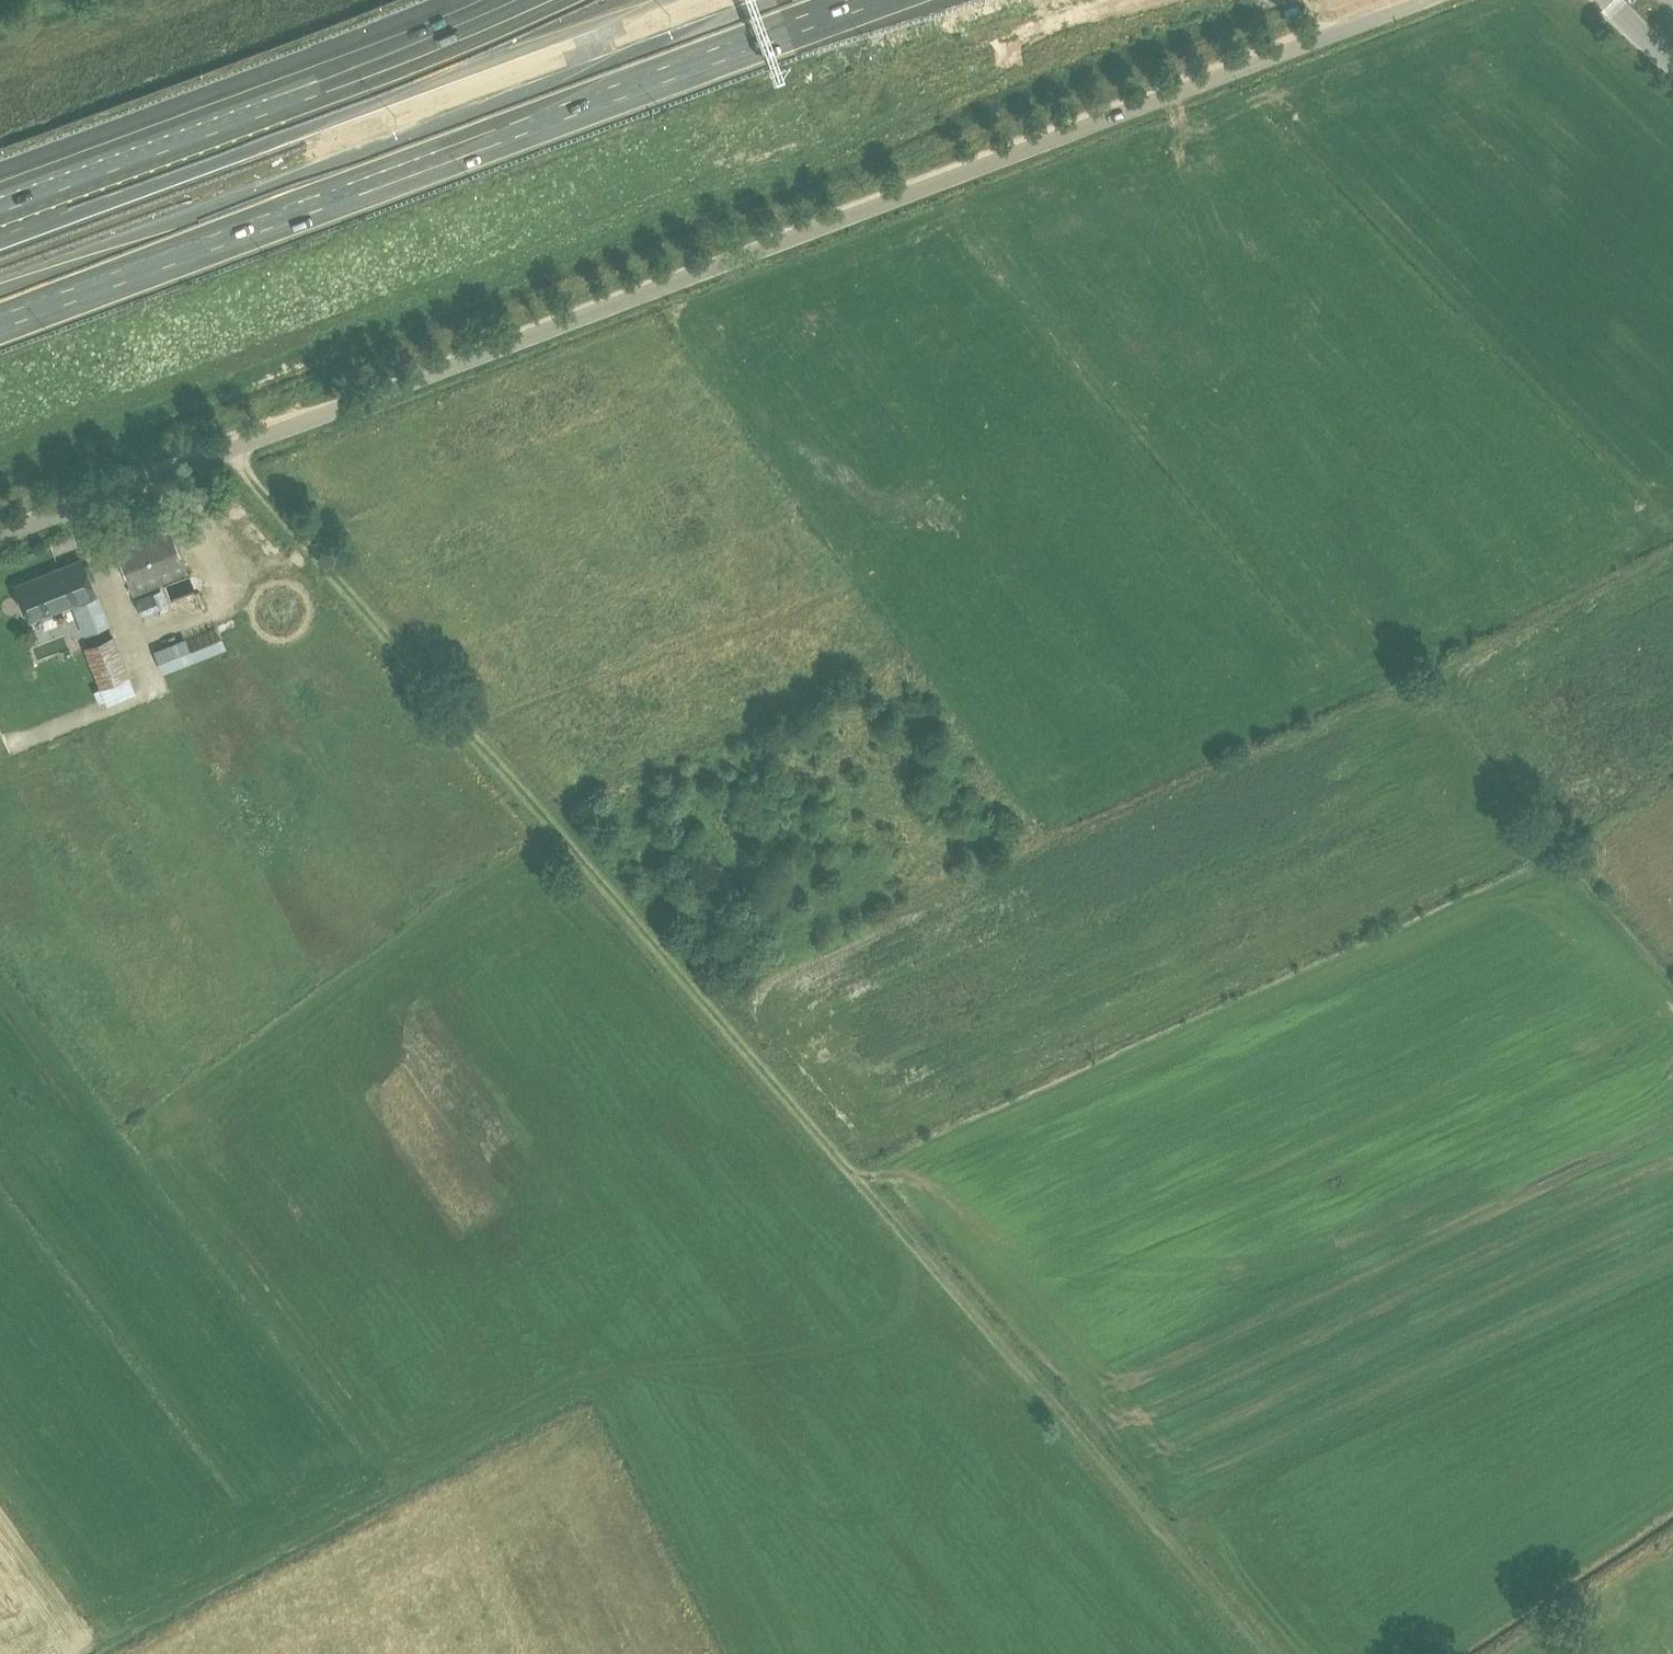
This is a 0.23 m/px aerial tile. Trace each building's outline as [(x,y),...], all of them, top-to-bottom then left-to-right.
[(134,595),(190,573),(170,523),(114,545),(134,595)] [(97,594),(83,559),(11,586),(25,620),(97,594)] [(77,604),(88,634),(112,625),(102,595),(77,604)] [(101,688),(130,677),(130,676),(113,635),(84,647),(101,688)] [(130,677),(101,688),(108,704),(136,693),(130,677)]
